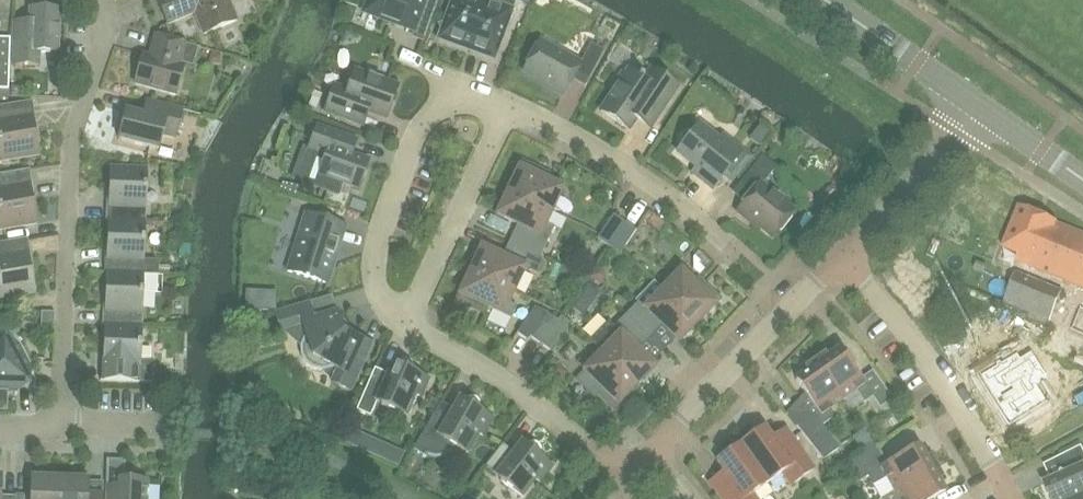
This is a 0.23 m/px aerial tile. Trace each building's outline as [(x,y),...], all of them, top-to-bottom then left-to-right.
[(166,24),(194,13),(202,34),(236,20),(228,0),(157,0),(166,24)] [(364,12),(413,30),(424,0),(368,0),(364,12)] [(493,59),(513,4),(503,0),(495,0),(494,4),(483,0),(452,0),(444,22),(438,25),(441,31),(438,39),(493,59)] [(13,38),(12,64),(37,65),(38,52),(56,53),(58,10),(29,9),(29,21),(13,21),(13,38)] [(178,64),(184,43),(154,35),(148,56),(142,54),(134,84),(174,95),(182,65),(178,64)] [(9,38),(0,38),(0,89),(7,89),(9,38)] [(523,71),(562,93),(575,70),(589,78),(604,51),(590,43),(579,64),(539,42),(523,71)] [(221,56),(212,53),(209,63),(218,66),(221,56)] [(628,70),(600,111),(628,130),(635,119),(649,130),(678,87),(662,76),(655,88),(628,70)] [(334,83),(324,112),(363,126),(368,112),(386,118),(397,87),(354,71),(348,88),(334,83)] [(28,101),(0,106),(0,161),(37,155),(28,101)] [(175,138),(182,109),(162,104),(159,119),(125,111),(117,139),(157,149),(161,134),(175,138)] [(680,141),(682,146),(677,153),(703,174),(699,179),(712,189),(724,175),(730,180),(748,158),(722,136),(718,141),(699,125),(690,136),(686,135),(681,137),(680,141)] [(341,183),(358,189),(368,160),(346,152),(344,148),(348,137),(317,126),(307,151),(314,153),(303,182),(337,195),(341,183)] [(754,189),(738,210),(772,237),(793,211),(761,185),(776,167),(762,156),(742,179),(754,189)] [(508,192),(550,212),(561,189),(539,178),(542,172),(522,163),(508,192)] [(108,221),(143,222),(145,169),(109,168),(108,221)] [(26,170),(0,174),(0,229),(35,223),(26,170)] [(820,198),(827,205),(837,193),(830,187),(820,198)] [(545,223),(550,212),(508,192),(497,215),(522,227),(516,239),(542,252),(553,227),(545,223)] [(618,212),(628,220),(638,205),(628,198),(618,212)] [(1055,224),(1055,222),(1019,208),(1002,249),(1019,256),(1016,262),(1082,289),(1082,235),(1055,224)] [(326,284),(345,226),(305,214),(287,271),(326,284)] [(596,239),(608,247),(624,223),(613,215),(596,239)] [(659,233),(664,226),(652,217),(647,224),(659,233)] [(108,221),(106,274),(142,275),(142,274),(157,275),(158,263),(154,260),(142,260),(143,222),(108,221)] [(624,223),(608,247),(619,254),(635,230),(624,223)] [(32,292),(23,238),(0,243),(0,298),(32,292)] [(681,256),(693,267),(704,255),(691,244),(681,256)] [(481,248),(470,271),(513,291),(524,268),(537,275),(543,262),(512,247),(506,260),(481,248)] [(595,265),(587,278),(599,286),(604,280),(602,269),(595,265)] [(507,302),(513,291),(470,271),(457,301),(477,310),(480,304),(510,319),(516,306),(507,302)] [(662,290),(696,323),(718,299),(702,284),(698,289),(680,272),(662,290)] [(1022,272),(1019,282),(1053,293),(1056,283),(1022,272)] [(106,274),(104,326),(140,327),(142,275),(106,274)] [(1046,311),(1051,293),(1004,279),(998,297),(1046,311)] [(580,295),(591,303),(598,292),(588,284),(580,295)] [(247,309),(254,309),(255,290),(247,290),(247,309)] [(678,341),(696,323),(662,290),(645,308),(638,302),(628,312),(649,332),(658,322),(678,341)] [(349,391),(371,344),(348,333),(349,331),(343,324),(341,325),(337,312),(334,312),(330,296),(274,313),(279,330),(301,324),(305,337),(301,346),(302,355),(306,363),(313,368),(321,369),(331,367),(337,370),(331,383),(349,391)] [(1082,334),(1082,307),(1079,305),(1069,329),(1082,334)] [(557,321),(546,313),(530,337),(541,345),(557,321)] [(557,321),(541,345),(552,353),(572,324),(560,317),(557,321)] [(602,353),(635,385),(653,367),(634,348),(643,338),(622,318),(612,328),(619,335),(602,353)] [(139,360),(140,327),(104,326),(102,380),(150,382),(151,361),(139,360)] [(17,342),(0,342),(0,391),(16,391),(30,367),(17,342)] [(817,365),(842,401),(855,391),(864,404),(872,398),(879,408),(892,400),(872,371),(859,380),(838,350),(817,365)] [(613,408),(635,385),(602,353),(576,379),(594,397),(597,393),(613,408)] [(1010,366),(1008,361),(985,376),(1012,420),(1036,406),(1027,391),(1038,384),(1021,358),(1010,366)] [(374,369),(356,411),(370,416),(377,401),(381,403),(380,405),(406,416),(415,395),(420,397),(429,378),(412,371),(412,365),(408,361),(402,361),(398,365),(393,377),(374,369)] [(559,382),(568,373),(557,364),(549,373),(559,382)] [(830,409),(842,401),(817,365),(795,380),(817,411),(796,426),(823,460),(838,449),(822,426),(832,419),(833,414),(830,409)] [(1073,377),(1082,394),(1082,371),(1073,377)] [(483,436),(493,418),(477,408),(478,403),(475,399),(469,398),(464,401),(458,413),(440,402),(411,450),(425,458),(427,455),(429,456),(435,457),(439,456),(442,455),(446,453),(448,451),(451,449),(453,446),(466,453),(478,433),(483,436)] [(739,445),(767,483),(782,473),(791,485),(813,469),(785,429),(771,439),(763,429),(739,445)] [(521,498),(536,479),(540,482),(553,466),(538,455),(539,449),(536,444),(531,443),(526,446),(518,456),(502,444),(484,466),(500,479),(499,481),(521,498)] [(767,483),(739,445),(716,462),(724,473),(709,483),(721,498),(755,498),(751,494),(767,483)] [(893,491),(931,470),(918,447),(886,465),(875,445),(845,464),(856,483),(867,477),(872,485),(886,478),(893,491)] [(1050,498),(1076,498),(1082,496),(1082,450),(1082,446),(1055,460),(1061,473),(1059,477),(1044,484),(1050,498)] [(931,470),(893,491),(898,498),(933,498),(944,493),(931,470)] [(58,478),(30,477),(29,498),(58,498),(58,478)] [(58,478),(58,498),(86,498),(87,479),(58,478)] [(146,481),(119,480),(118,494),(106,494),(106,498),(145,498),(146,481)]
